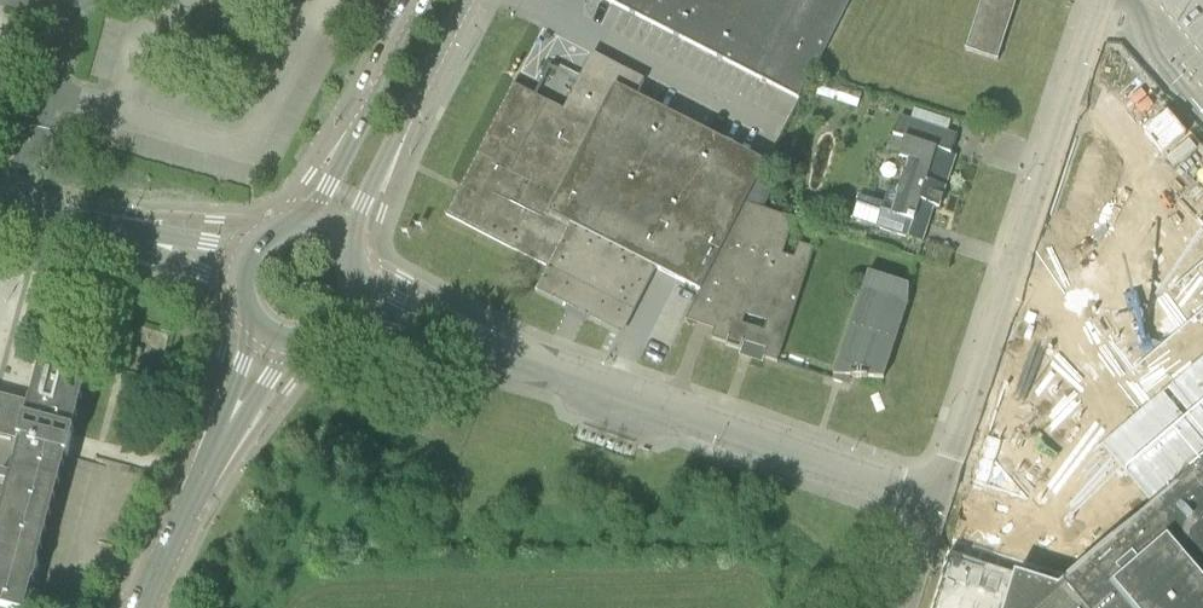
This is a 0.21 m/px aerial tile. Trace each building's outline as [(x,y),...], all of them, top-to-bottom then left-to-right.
[(610,2),(763,80),(770,65),(804,0),(607,0),(610,2)] [(961,62),(988,72),(1012,5),(998,0),(984,0),(961,62)] [(701,291),(746,203),(767,163),(758,159),(636,97),(645,80),(593,53),(564,110),(534,95),(514,84),(464,181),(458,192),(447,214),(548,267),(536,289),(538,290),(539,287),(586,312),(621,330),(633,306),(653,266),(701,291)] [(935,207),(939,208),(956,156),(952,154),(958,135),(902,117),(895,138),(904,141),(899,157),(909,160),(905,174),(904,173),(897,196),(898,197),(895,205),(885,201),(884,203),(861,195),(853,218),(876,226),(876,228),(923,243),(935,207)] [(727,345),(778,361),(815,249),(799,244),(795,257),(783,255),(795,219),(770,211),(752,205),(746,203),(701,291),(686,320),(715,329),(712,338),(727,343),(727,345)] [(833,380),(842,383),(843,383),(846,376),(851,377),(869,378),(885,378),(886,359),(891,360),(892,341),(897,342),(898,323),(903,323),(904,305),(909,305),(910,285),(869,271),(833,380)] [(19,441),(19,445),(20,445),(0,520),(0,607),(27,607),(33,584),(34,584),(35,581),(36,581),(38,575),(36,575),(39,565),(38,564),(68,458),(69,458),(71,449),(77,450),(79,442),(73,440),(75,433),(74,432),(86,385),(87,385),(89,378),(87,378),(86,380),(41,368),(42,366),(40,365),(38,372),(39,372),(31,403),(30,403),(30,404),(0,396),(0,436),(19,441)] [(1169,494),(1036,607),(1202,607),(1202,464),(1169,494)]
